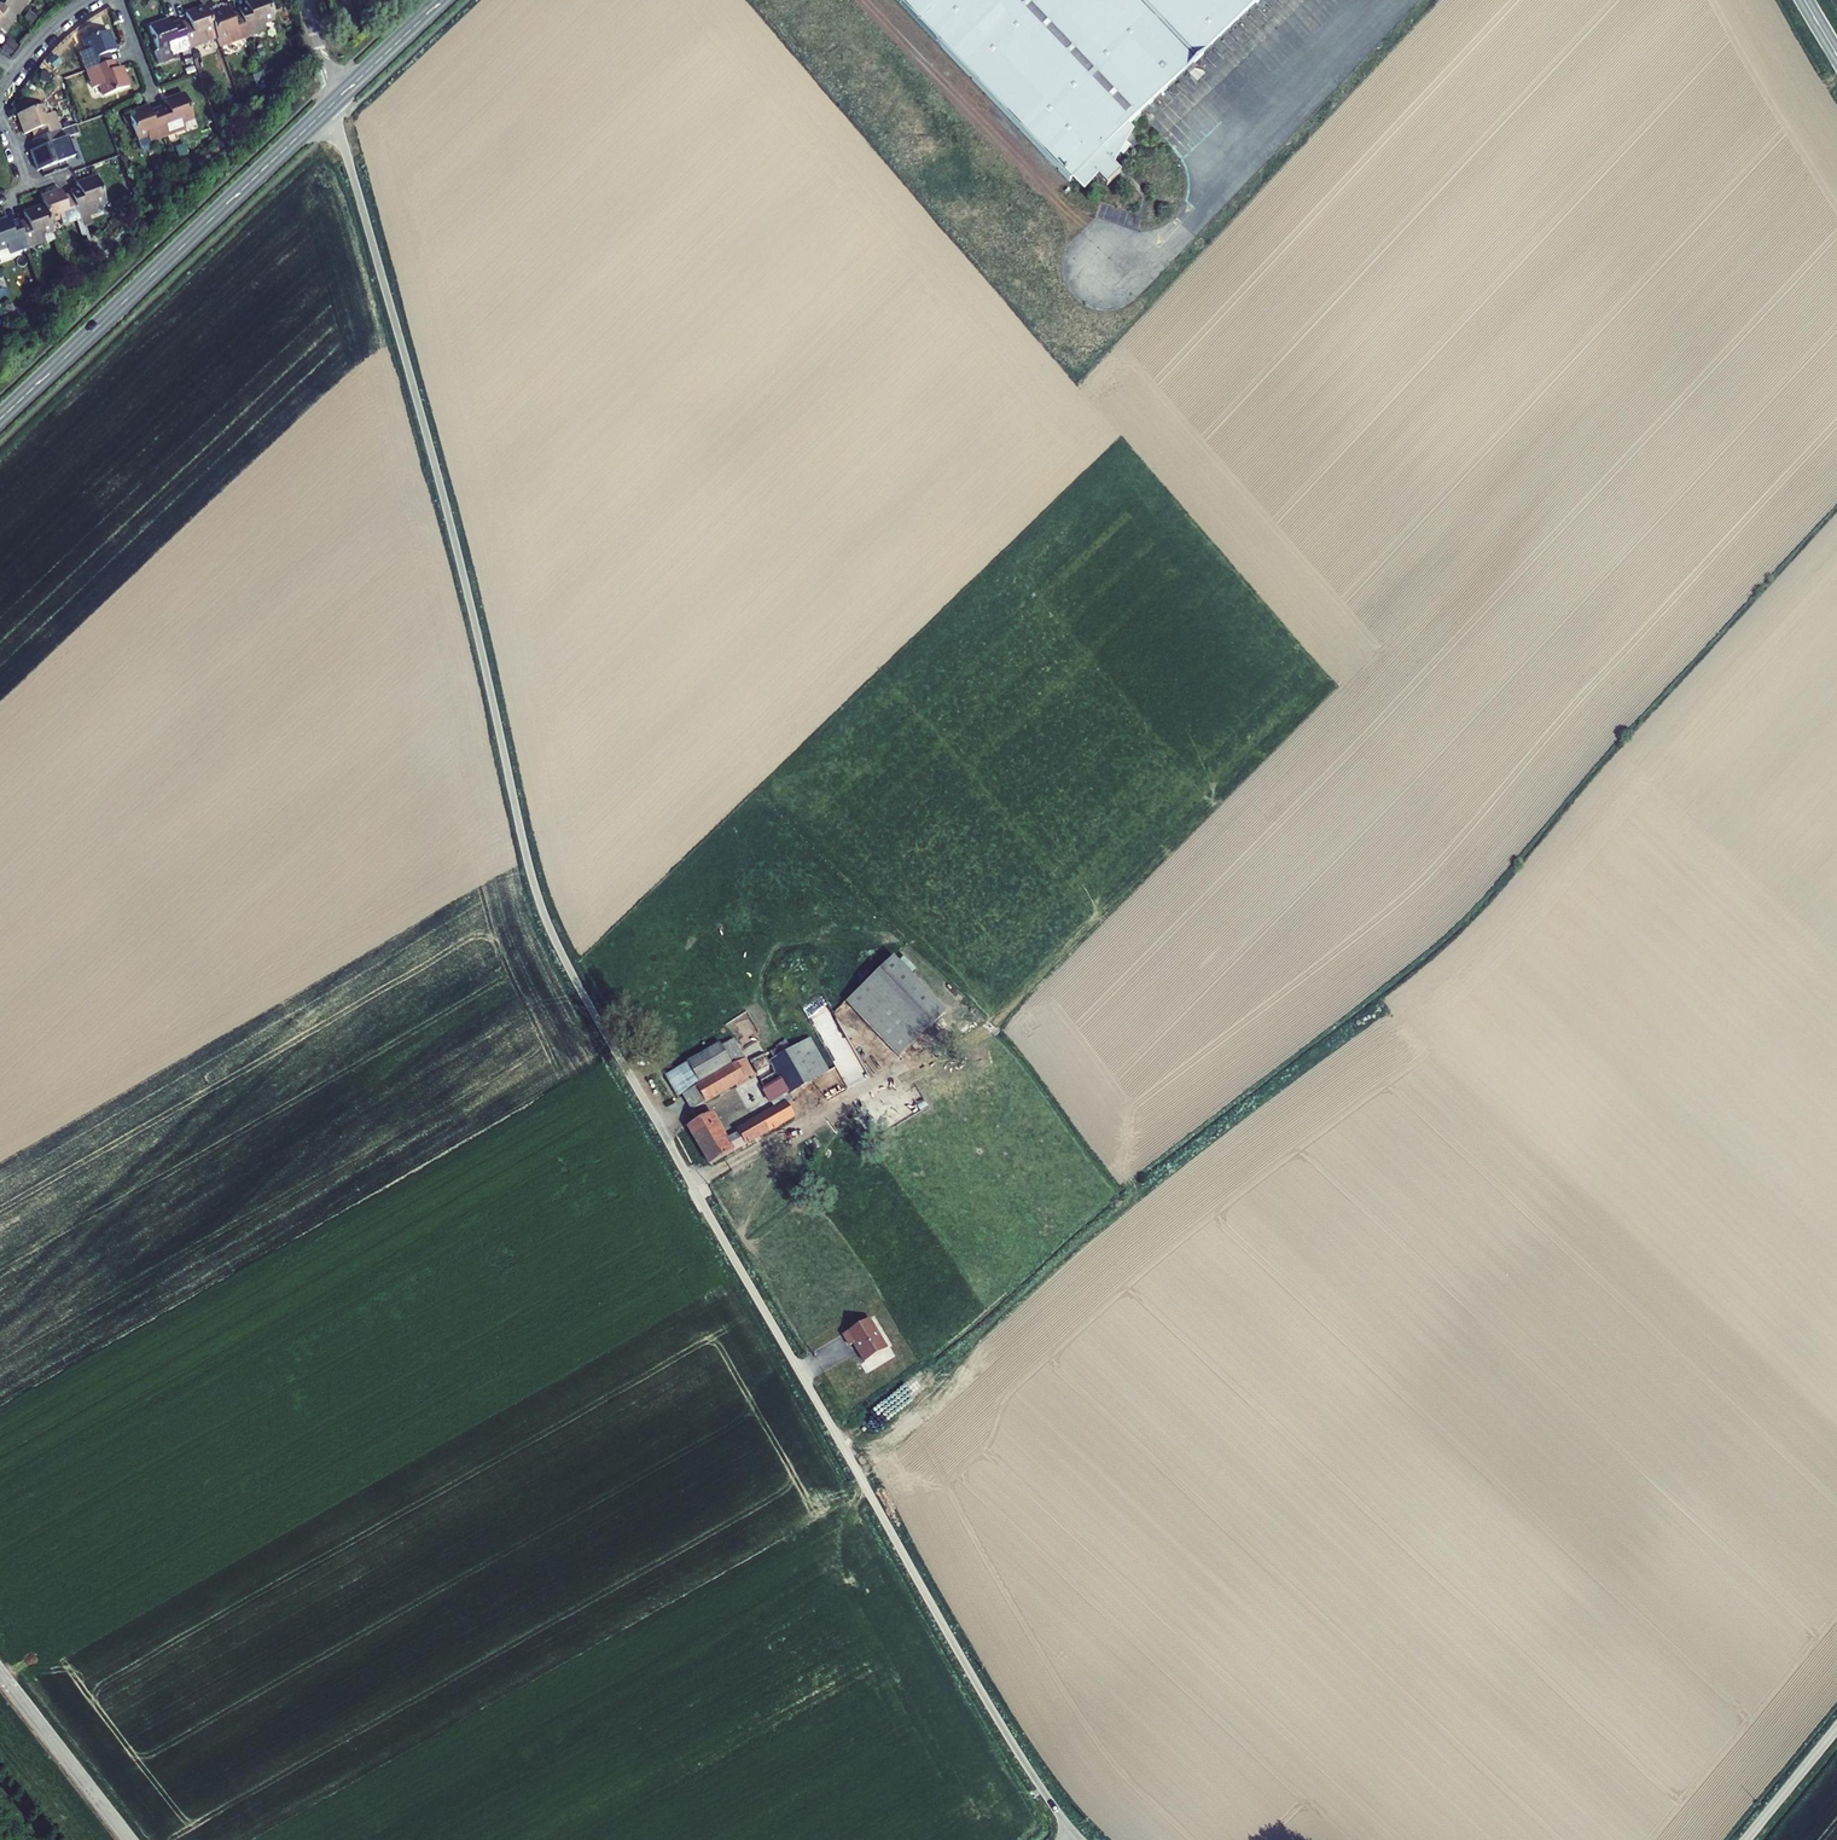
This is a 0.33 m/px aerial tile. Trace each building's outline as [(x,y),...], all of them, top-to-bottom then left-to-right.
[(0,4),(0,6),(16,18),(27,3),(23,0),(3,0),(0,4)] [(246,7),(249,14),(241,17),(248,37),(266,30),(263,23),(273,19),(266,0),(249,0),(244,2),(246,7)] [(1067,181),(1071,178),(1081,188),(1094,175),(1105,187),(1119,174),(1113,167),(1111,165),(1113,164),(1114,162),(1114,159),(1114,157),(1112,156),(1129,137),(1123,130),(1127,126),(1261,0),(897,0),(1067,181)] [(0,6),(0,30),(5,33),(16,18),(0,6)] [(189,49),(206,42),(217,39),(214,31),(208,15),(205,6),(185,14),(188,21),(190,26),(181,29),(189,49)] [(239,13),(241,17),(249,14),(246,7),(238,10),(239,13)] [(208,15),(214,31),(220,47),(248,37),(241,17),(233,20),(231,16),(228,8),(208,15)] [(169,20),(149,27),(158,51),(154,53),(159,65),(173,60),(171,55),(189,49),(181,29),(173,32),(171,25),(169,20)] [(181,29),(180,24),(179,22),(171,25),(173,32),(181,29)] [(80,53),(86,71),(106,64),(103,56),(108,54),(115,51),(108,31),(83,40),(87,50),(80,53)] [(113,61),(111,62),(106,64),(109,72),(116,69),(113,61)] [(93,89),(100,86),(104,96),(129,87),(121,67),(116,69),(109,72),(106,64),(86,71),(93,89)] [(167,136),(185,130),(182,122),(193,119),(184,94),(164,101),(166,106),(168,113),(160,116),(167,136)] [(40,138),(60,131),(53,113),(46,116),(42,106),(17,115),(24,135),(32,132),(37,130),(40,138)] [(166,106),(158,109),(160,116),(168,113),(166,106)] [(167,136),(160,116),(152,119),(149,112),(147,107),(128,114),(140,149),(143,150),(151,147),(150,143),(167,136)] [(149,112),(152,119),(160,116),(158,109),(149,112)] [(1127,126),(1123,130),(1129,137),(1112,156),(1114,157),(1114,159),(1114,162),(1113,164),(1111,165),(1113,167),(1138,138),(1127,126)] [(30,151),(38,171),(62,162),(59,151),(66,149),(60,131),(40,138),(43,146),(36,149),(30,151)] [(40,138),(35,140),(33,141),(36,149),(43,146),(40,138)] [(76,184),(78,189),(81,196),(73,199),(80,219),(97,213),(95,205),(105,202),(96,177),(76,184)] [(73,199),(81,196),(78,189),(70,192),(71,195),(73,199)] [(60,190),(40,197),(43,206),(49,222),(60,218),(62,226),(80,219),(73,199),(64,202),(63,198),(60,190)] [(23,213),(26,221),(28,225),(19,228),(27,248),(55,238),(49,222),(43,206),(23,213)] [(19,228),(11,231),(9,224),(7,219),(0,221),(0,262),(20,255),(18,251),(27,248),(19,228)] [(17,221),(9,224),(11,231),(19,228),(18,223),(17,221)] [(894,956),(847,1002),(898,1057),(947,1011),(912,974),(899,961),(894,956)] [(899,961),(912,974),(917,969),(904,956),(899,961)] [(819,1029),(837,1022),(833,1011),(814,1018),(819,1029)] [(747,1080),(736,1086),(737,1088),(750,1081),(748,1077),(754,1074),(734,1038),(721,1046),(732,1064),(737,1062),(747,1080)] [(788,1103),(794,1099),(791,1094),(830,1072),(811,1038),(791,1049),(774,1059),(769,1061),(771,1065),(755,1074),(770,1105),(772,1103),(774,1107),(786,1101),(788,1103)] [(770,1052),(774,1059),(791,1049),(786,1039),(775,1046),(777,1048),(770,1052)] [(687,1062),(699,1083),(732,1064),(721,1046),(720,1042),(686,1061),(687,1062)] [(699,1083),(687,1062),(665,1076),(678,1097),(682,1095),(691,1111),(705,1103),(695,1085),(699,1083)] [(737,1062),(732,1064),(699,1083),(695,1085),(705,1103),(706,1103),(736,1086),(747,1080),(737,1062)] [(786,1101),(774,1107),(737,1129),(738,1132),(746,1145),(746,1146),(775,1130),(775,1131),(779,1128),(778,1128),(796,1117),(788,1103),(786,1101)] [(713,1112),(686,1126),(709,1165),(735,1150),(728,1138),(713,1112)] [(746,1145),(738,1132),(728,1138),(735,1150),(735,1152),(746,1145)] [(870,1318),(842,1335),(848,1347),(852,1345),(863,1364),(888,1348),(870,1318)]
